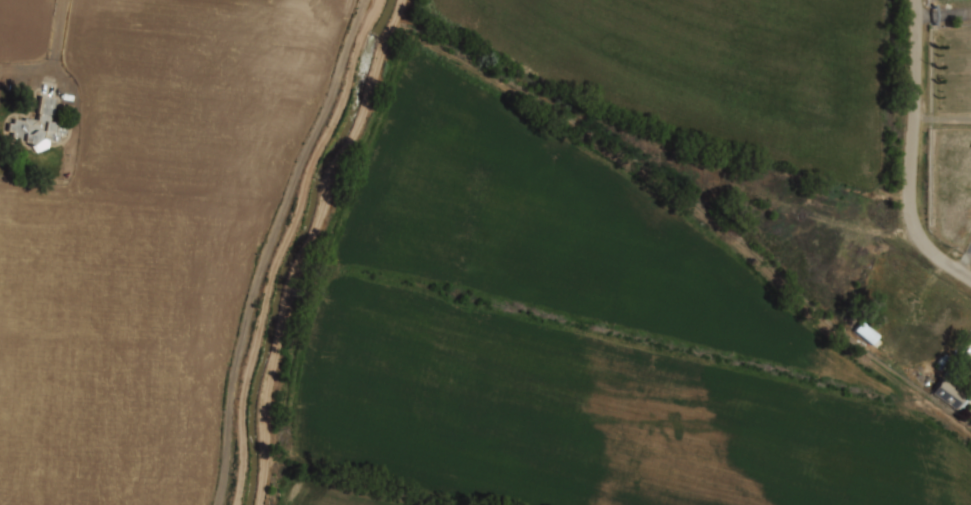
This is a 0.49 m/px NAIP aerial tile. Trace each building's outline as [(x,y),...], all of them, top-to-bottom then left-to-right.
[(39,97),(55,100),(52,123),(68,125),(66,137),(61,137),(61,138),(59,137),(58,141),(57,141),(56,143),(50,142),(49,148),(36,153),(28,144),(10,141),(11,133),(6,132),(8,123),(13,123),(13,119),(23,121),(23,118),(37,120),(39,114),(36,114),(39,97)] [(853,330),(870,346),(879,337),(862,321),(853,330)] [(931,394),(959,413),(970,397),(942,378),(931,394)]
